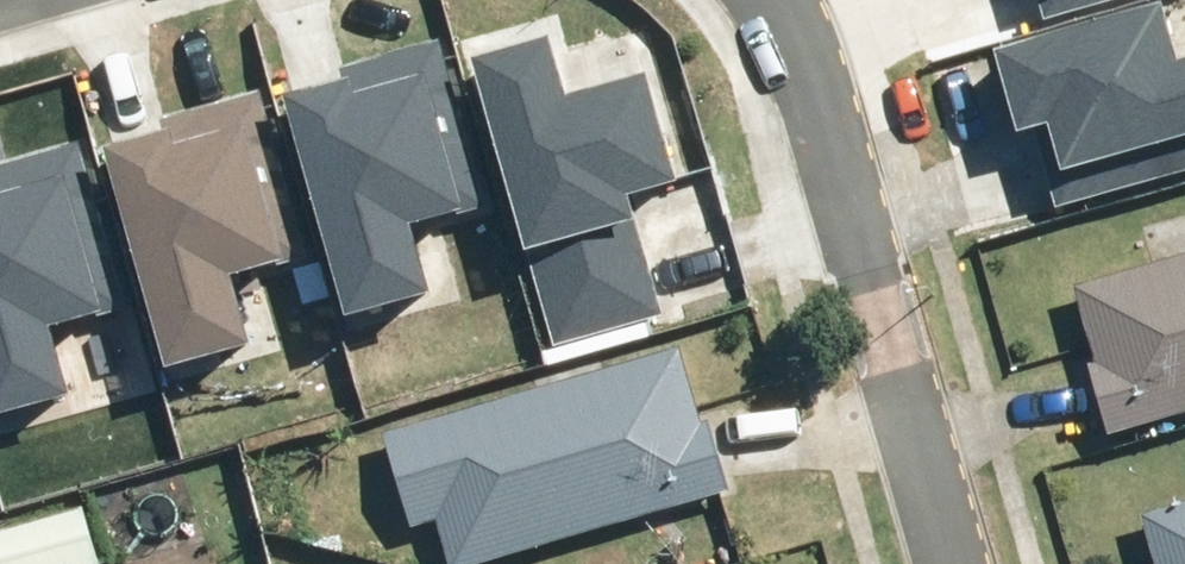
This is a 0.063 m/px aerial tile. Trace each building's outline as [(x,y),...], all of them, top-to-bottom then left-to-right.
[(1039,24),(1123,0),(1032,0),(1039,24)] [(999,62),(1017,125),(1048,116),(1055,142),(1028,150),(1045,206),(1184,165),(1184,81),(1175,83),(1155,16),(999,62)] [(549,35),(483,51),(553,335),(646,312),(617,195),(663,184),(640,92),(567,110),(549,35)] [(433,65),(292,104),(353,322),(431,301),(415,242),(477,224),(433,65)] [(255,125),(114,164),(175,382),(253,361),(236,302),(299,284),(255,125)] [(0,185),(0,420),(72,400),(56,341),(119,324),(74,165),(0,185)] [(1184,427),(1184,259),(1064,293),(1107,448),(1184,427)] [(673,356),(372,441),(403,549),(426,543),(432,563),(500,563),(715,502),(673,356)] [(187,503),(99,536),(92,513),(0,540),(0,563),(204,563),(187,503)] [(1130,523),(1141,563),(1184,563),(1184,508),(1130,523)]
